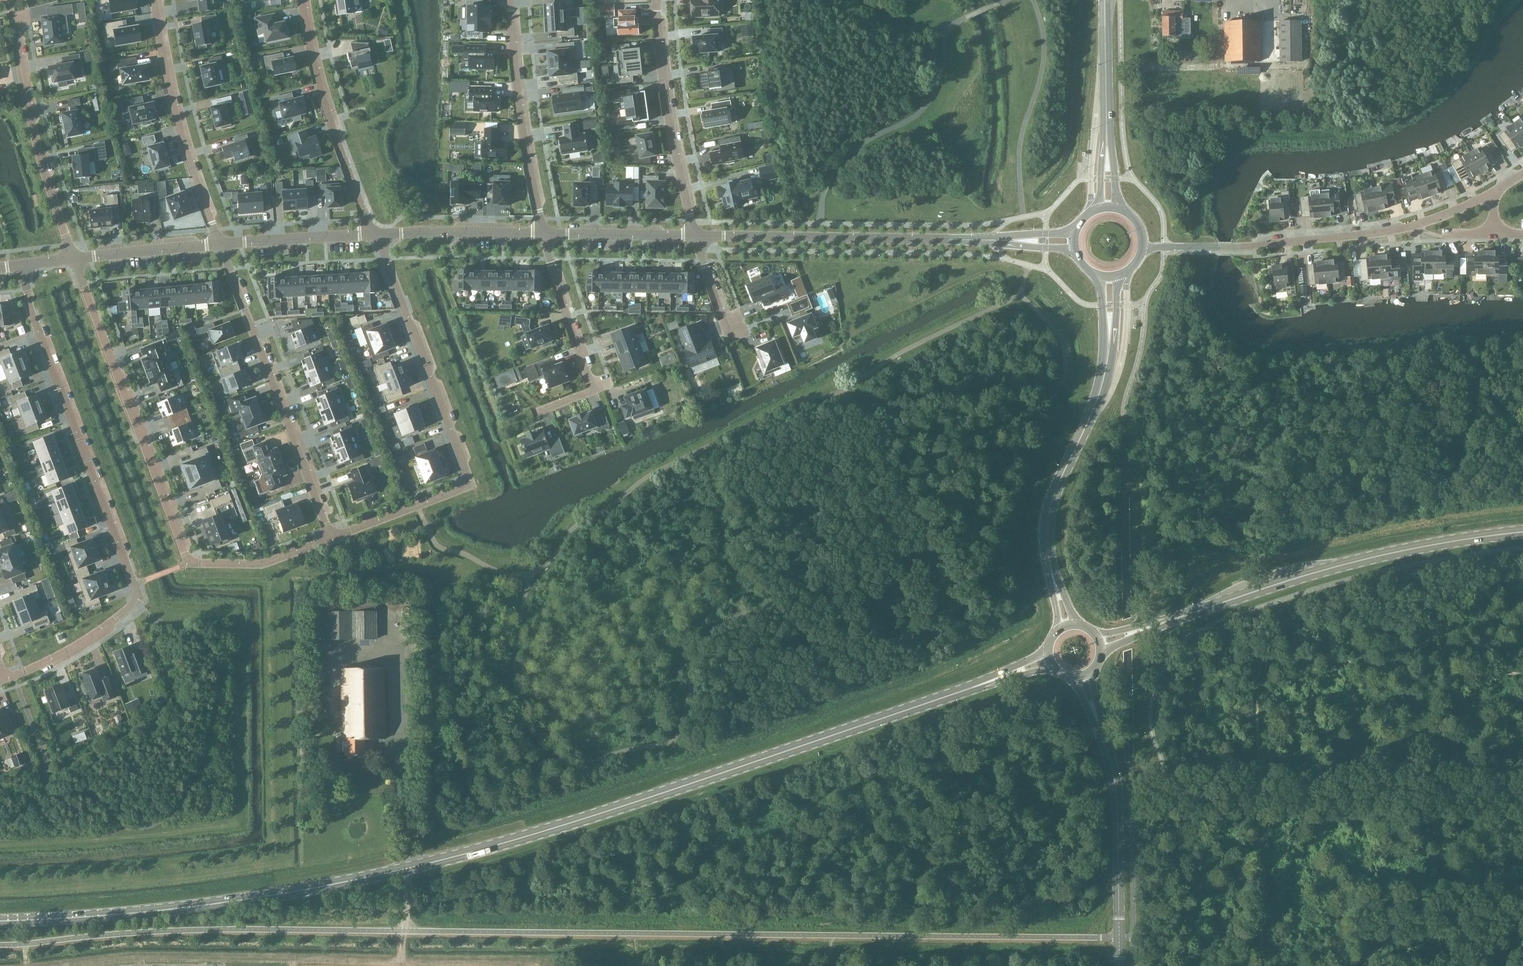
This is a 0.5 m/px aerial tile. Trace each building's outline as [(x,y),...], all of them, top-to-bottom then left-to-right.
[(98,5),(109,3),(111,14),(136,9),(135,4),(137,3),(136,0),(97,0),(98,5)] [(200,12),(214,10),(213,0),(198,0),(200,12)] [(337,4),(334,5),(336,16),(362,12),(360,0),(336,0),(337,4)] [(466,19),(491,20),(491,13),(489,13),(489,7),(483,7),(483,1),(466,0),(466,19)] [(545,6),(545,19),(571,17),(570,10),(573,10),(572,0),(558,0),(559,5),(545,6)] [(719,15),(718,0),(691,0),(692,17),(719,15)] [(85,12),(83,3),(76,4),(78,13),(85,12)] [(63,23),(62,15),(73,14),(71,5),(57,6),(58,15),(41,18),(45,45),(63,43),(60,24),(63,23)] [(596,7),(596,16),(614,15),(613,6),(596,7)] [(634,11),(619,11),(620,19),(614,19),(614,28),(619,28),(619,35),(639,34),(638,26),(635,26),(634,11)] [(1189,18),(1182,18),(1182,11),(1163,11),(1163,17),(1162,17),(1163,37),(1175,36),(1175,35),(1182,35),(1183,38),(1189,38),(1189,18)] [(209,29),(217,27),(215,15),(201,18),(202,24),(192,26),(196,47),(198,46),(198,49),(206,47),(206,45),(211,44),(209,29)] [(273,15),(255,19),(259,34),(264,33),(266,42),(288,38),(286,30),(285,30),(283,23),(275,25),(273,15)] [(571,17),(545,19),(546,32),(560,31),(561,37),(574,36),(574,24),(571,24),(571,17)] [(491,27),(491,20),(466,19),(466,38),(483,39),(483,33),(489,33),(489,27),(491,27)] [(1301,20),(1279,21),(1280,62),(1301,61),(1301,20)] [(1225,62),(1260,61),(1259,22),(1225,22),(1225,62)] [(121,23),(104,27),(107,40),(114,39),(116,48),(140,43),(137,27),(123,30),(121,23)] [(753,38),(753,27),(743,27),(742,37),(753,38)] [(709,36),(693,38),(694,46),(696,46),(696,53),(698,53),(699,56),(709,55),(709,52),(719,52),(718,41),(723,40),(722,29),(708,30),(709,36)] [(549,60),(549,64),(570,62),(570,59),(572,55),(575,55),(574,42),(555,44),(556,51),(548,52),(548,54),(546,54),(547,60),(549,60)] [(368,43),(353,43),(354,43),(356,52),(346,54),(348,62),(349,61),(351,68),(357,67),(358,69),(370,67),(369,64),(372,64),(369,49),(368,49),(367,44),(368,44),(368,43)] [(640,49),(626,50),(626,44),(612,46),(613,53),(616,52),(618,64),(642,62),(640,49)] [(486,46),(466,45),(465,58),(470,58),(470,69),(494,69),(494,53),(486,52),(486,46)] [(292,58),(284,60),(282,53),(263,57),(266,70),(270,69),(273,72),(274,75),(295,71),(294,69),(296,69),(295,62),(293,63),(292,58)] [(73,69),(80,67),(78,55),(62,58),(63,65),(48,67),(50,76),(52,83),(58,82),(59,87),(66,86),(65,81),(75,79),(73,69)] [(153,55),(144,55),(144,66),(153,66),(153,55)] [(210,65),(200,67),(205,88),(206,87),(207,89),(214,88),(214,86),(219,85),(216,69),(223,67),(220,57),(208,59),(210,65)] [(145,66),(134,68),(133,58),(115,61),(118,76),(122,75),(123,84),(129,82),(130,84),(138,83),(138,81),(147,80),(145,66)] [(570,62),(549,64),(550,69),(548,69),(548,75),(550,75),(551,77),(558,76),(559,83),(578,81),(577,68),(573,69),(570,66),(570,62)] [(629,76),(643,75),(642,62),(618,64),(619,77),(615,77),(616,84),(630,82),(629,76)] [(708,69),(709,73),(699,74),(702,91),(711,89),(712,93),(720,92),(720,88),(732,86),(731,83),(732,82),(732,79),(731,79),(729,66),(708,69)] [(567,93),(553,95),(555,114),(582,110),(580,92),(585,92),(584,85),(566,87),(567,93)] [(498,111),(498,95),(491,95),(491,88),(470,87),(470,100),(475,100),(474,111),(498,111)] [(621,91),(612,92),(613,103),(619,102),(621,110),(625,110),(625,109),(647,106),(646,101),(649,100),(648,94),(646,94),(645,92),(630,94),(630,97),(624,98),(621,91)] [(302,98),(288,101),(286,95),(272,98),(275,110),(280,109),(283,119),(292,117),(294,122),(300,120),(299,115),(306,113),(304,106),(302,98)] [(210,108),(215,128),(223,126),(223,128),(231,126),(229,118),(227,119),(224,104),(231,102),(230,96),(218,99),(220,105),(210,108)] [(79,123),(77,111),(76,111),(75,106),(80,105),(79,98),(67,100),(68,107),(69,107),(70,112),(61,114),(63,123),(62,123),(62,124),(63,124),(64,128),(63,128),(63,129),(64,129),(66,137),(82,134),(81,131),(84,131),(82,122),(79,123)] [(153,103),(140,106),(138,98),(120,102),(124,120),(131,118),(132,124),(142,122),(143,125),(151,124),(150,120),(155,119),(154,111),(153,103)] [(706,128),(729,124),(727,110),(731,109),(730,101),(715,104),(716,111),(703,113),(703,115),(701,115),(702,122),(704,121),(706,128)] [(650,112),(648,112),(647,106),(625,109),(625,110),(626,117),(616,118),(617,129),(627,128),(628,120),(634,120),(634,123),(649,121),(649,118),(651,118),(650,112)] [(1490,116),(1495,128),(1503,125),(1498,113),(1490,116)] [(1522,138),(1522,118),(1513,125),(1522,138)] [(577,124),(564,126),(565,137),(559,138),(562,154),(588,150),(585,134),(578,135),(577,124)] [(452,125),(452,137),(469,137),(469,131),(461,131),(461,125),(452,125)] [(1522,144),(1522,138),(1513,125),(1499,136),(1509,149),(1514,145),(1517,149),(1522,144)] [(483,158),(505,158),(505,143),(499,142),(499,129),(485,129),(485,142),(483,142),(483,158)] [(314,137),(309,139),(307,132),(288,138),(292,150),(297,149),(300,157),(309,154),(310,159),(321,155),(314,137)] [(244,142),(248,141),(246,134),(234,138),(235,144),(222,148),(225,159),(233,157),(234,161),(249,157),(244,142)] [(650,163),(650,156),(656,155),(652,134),(637,137),(640,156),(633,157),(634,163),(650,163)] [(153,135),(142,139),(143,145),(147,144),(148,147),(147,147),(149,155),(145,156),(147,165),(151,164),(153,171),(159,169),(159,171),(168,169),(167,167),(169,167),(167,158),(168,158),(165,151),(162,143),(155,145),(154,142),(155,142),(153,135)] [(740,136),(718,140),(719,148),(722,147),(722,151),(710,153),(713,165),(725,163),(725,164),(734,163),(734,160),(743,158),(740,143),(741,143),(740,136)] [(89,177),(87,161),(105,159),(104,142),(92,145),(92,148),(80,149),(81,156),(72,157),(73,162),(73,163),(73,169),(74,169),(75,178),(81,178),(81,183),(89,182),(88,177),(89,177)] [(1470,154),(1480,172),(1490,166),(1488,162),(1493,159),(1487,147),(1481,150),(1480,148),(1470,154)] [(1469,178),(1480,172),(1470,154),(1452,163),(1460,177),(1467,173),(1469,178)] [(773,166),(760,169),(762,181),(775,178),(773,166)] [(635,190),(639,190),(640,169),(626,169),(626,181),(635,181),(635,190)] [(1423,176),(1430,195),(1441,191),(1439,187),(1445,185),(1440,172),(1434,174),(1434,172),(1423,176)] [(658,176),(643,176),(643,183),(648,183),(647,191),(646,191),(646,198),(647,198),(647,207),(664,207),(665,182),(658,182),(658,176)] [(1405,180),(1403,181),(1409,198),(1411,197),(1417,195),(1418,199),(1430,195),(1423,176),(1412,180),(1411,178),(1405,180)] [(305,188),(294,189),(295,210),(307,210),(306,193),(314,193),(313,181),(305,182),(305,188)] [(729,185),(718,188),(720,197),(724,196),(726,208),(743,204),(742,200),(757,197),(755,187),(752,188),(750,181),(738,183),(737,181),(728,183),(729,185)] [(295,210),(294,189),(282,189),(282,182),(275,183),(276,195),(282,195),(283,211),(295,210)] [(468,182),(452,182),(451,204),(467,204),(468,199),(480,199),(481,186),(468,185),(468,182)] [(495,184),(488,184),(487,198),(495,198),(494,204),(500,204),(500,205),(509,205),(509,201),(511,201),(512,193),(510,193),(510,183),(495,183),(495,184)] [(1383,187),(1372,190),(1376,210),(1388,208),(1387,203),(1395,201),(1391,183),(1383,184),(1383,187)] [(339,184),(319,185),(320,194),(326,194),(326,208),(340,208),(339,199),(341,199),(341,190),(339,190),(339,184)] [(575,194),(573,194),(573,202),(575,202),(575,206),(585,206),(585,205),(590,205),(590,200),(597,200),(597,186),(590,185),(590,184),(575,184),(575,194)] [(615,186),(607,186),(607,204),(615,204),(615,207),(624,207),(624,204),(632,204),(633,186),(625,186),(625,184),(615,184),(615,186)] [(260,193),(249,194),(251,213),(263,213),(261,197),(267,197),(266,186),(260,186),(260,193)] [(1339,210),(1338,196),(1340,196),(1339,190),(1330,191),(1330,195),(1320,196),(1322,217),(1334,216),(1333,211),(1339,210)] [(1365,212),(1376,210),(1372,190),(1360,192),(1361,194),(1355,195),(1358,209),(1364,208),(1365,212)] [(237,192),(231,193),(232,199),(238,198),(239,214),(251,213),(249,194),(238,195),(237,192)] [(1266,222),(1284,220),(1284,215),(1290,215),(1287,192),(1281,193),(1281,196),(1268,197),(1270,212),(1266,212),(1266,222)] [(182,193),(166,199),(174,220),(191,214),(182,193)] [(89,213),(85,214),(86,222),(90,221),(91,228),(112,226),(111,218),(119,217),(116,194),(103,196),(105,210),(89,211),(89,213)] [(1310,218),(1322,217),(1320,196),(1300,198),(1302,214),(1310,213),(1310,218)] [(147,199),(133,200),(133,207),(132,207),(133,216),(134,216),(135,224),(150,222),(149,210),(155,209),(154,197),(147,198),(147,199)] [(1413,257),(1413,278),(1415,278),(1421,278),(1421,274),(1433,274),(1433,251),(1427,251),(1427,253),(1421,253),(1421,257),(1415,257),(1413,257)] [(1433,251),(1433,274),(1445,274),(1445,276),(1453,276),(1453,272),(1453,258),(1445,258),(1445,253),(1439,253),(1439,251),(1433,251)] [(1486,273),(1486,251),(1480,251),(1480,253),(1474,253),(1474,257),(1466,257),(1466,273),(1486,273)] [(1486,251),(1486,273),(1486,275),(1498,276),(1498,274),(1506,274),(1506,257),(1498,257),(1498,253),(1492,253),(1492,251),(1486,251)] [(1399,260),(1396,260),(1390,261),(1390,256),(1384,257),(1384,255),(1378,256),(1380,278),(1380,282),(1392,280),(1401,279),(1399,260)] [(1362,280),(1380,278),(1378,256),(1372,256),(1372,258),(1366,258),(1367,263),(1361,264),(1362,280)] [(1325,261),(1327,283),(1339,282),(1338,280),(1345,279),(1343,265),(1337,266),(1337,261),(1331,262),(1331,260),(1325,261)] [(1309,284),(1327,283),(1325,261),(1319,261),(1319,263),(1313,263),(1314,268),(1308,269),(1309,284)] [(1286,271),(1286,266),(1268,268),(1269,277),(1274,277),(1275,292),(1287,291),(1288,294),(1295,293),(1292,270),(1286,271)] [(470,291),(470,270),(459,270),(459,281),(454,281),(454,291),(470,291)] [(482,290),(482,272),(471,272),(471,270),(470,270),(470,291),(470,290),(482,290)] [(530,292),(530,271),(530,273),(518,272),(518,291),(529,291),(529,292),(530,292)] [(530,271),(530,292),(541,292),(541,290),(543,290),(543,284),(541,284),(542,272),(530,271)] [(379,293),(377,283),(375,283),(374,272),(363,273),(364,293),(379,293)] [(494,290),(494,272),(482,272),(482,290),(494,290)] [(506,290),(506,272),(494,272),(494,290),(506,290)] [(518,291),(518,272),(506,272),(506,290),(518,291)] [(599,293),(599,272),(588,272),(588,285),(586,285),(586,290),(587,290),(587,293),(599,293)] [(611,292),(611,274),(599,274),(600,272),(599,272),(599,293),(599,292),(611,292)] [(362,294),(364,293),(363,273),(362,273),(362,274),(351,275),(352,293),(362,292),(362,294)] [(623,292),(623,274),(611,274),(611,292),(623,292)] [(635,292),(635,274),(623,274),(623,292),(635,292)] [(647,292),(647,274),(635,274),(635,292),(647,292)] [(659,293),(659,274),(647,274),(647,292),(659,293)] [(671,293),(671,275),(659,274),(659,293),(671,293)] [(683,294),(683,274),(683,275),(671,275),(671,293),(682,293),(682,294),(683,294)] [(683,274),(683,294),(698,294),(698,284),(694,284),(694,274),(683,274)] [(328,294),(340,294),(339,275),(327,276),(328,294)] [(340,294),(352,293),(351,275),(339,275),(340,294)] [(759,275),(751,278),(753,283),(747,285),(754,303),(762,300),(765,306),(787,297),(782,284),(775,288),(770,276),(761,279),(759,275)] [(316,295),(328,294),(327,276),(315,277),(316,295)] [(304,296),(316,295),(315,277),(303,278),(304,296)] [(269,299),(280,298),(279,278),(268,278),(268,291),(266,291),(267,296),(269,296),(269,299)] [(292,296),(291,278),(279,279),(279,278),(280,298),(280,297),(292,296)] [(292,296),(304,296),(303,278),(291,278),(292,296)] [(205,283),(207,304),(222,303),(221,292),(218,293),(217,282),(205,283)] [(207,304),(205,283),(205,285),(194,286),(195,304),(207,303),(207,304)] [(183,305),(195,304),(194,286),(182,287),(183,305)] [(171,306),(183,305),(182,287),(170,288),(171,306)] [(159,307),(171,306),(170,288),(158,289),(159,307)] [(148,308),(159,307),(158,289),(146,290),(148,308)] [(120,312),(136,311),(134,290),(122,291),(123,302),(119,302),(120,312)] [(148,308),(146,290),(134,291),(134,290),(136,311),(136,309),(148,308)] [(786,303),(792,317),(800,314),(801,318),(797,320),(788,324),(794,337),(801,334),(805,343),(816,338),(812,329),(817,328),(811,315),(808,316),(806,311),(813,308),(807,295),(786,303)] [(10,316),(8,316),(6,305),(0,306),(0,327),(15,325),(10,316)] [(530,326),(530,319),(515,318),(515,324),(521,325),(525,335),(527,334),(532,349),(543,345),(544,347),(552,344),(551,341),(553,341),(550,333),(552,333),(549,325),(531,332),(529,326),(530,326)] [(306,320),(294,321),(298,332),(291,335),(293,339),(292,339),(296,348),(319,339),(316,331),(311,333),(309,328),(306,320)] [(209,324),(195,329),(198,336),(207,332),(212,345),(234,336),(229,323),(215,328),(213,323),(209,324)] [(360,328),(367,344),(389,336),(388,332),(385,325),(373,329),(371,324),(360,328)] [(685,351),(692,367),(716,357),(714,351),(717,350),(714,342),(711,343),(710,341),(703,344),(695,325),(680,331),(687,350),(685,351)] [(636,369),(637,368),(646,364),(642,353),(640,354),(634,336),(635,335),(632,327),(612,334),(619,353),(620,353),(627,371),(635,368),(636,369)] [(389,336),(367,344),(373,361),(384,357),(382,352),(393,347),(391,340),(389,336)] [(141,359),(146,372),(169,363),(164,351),(168,350),(164,340),(140,349),(142,355),(143,355),(144,358),(141,359)] [(775,341),(761,346),(763,350),(758,352),(761,357),(758,358),(765,375),(779,369),(778,366),(786,363),(781,351),(779,352),(775,341)] [(240,345),(237,347),(237,345),(216,352),(220,362),(215,363),(219,374),(239,366),(236,361),(242,359),(240,354),(243,352),(240,345)] [(305,359),(301,361),(302,365),(305,374),(328,365),(326,358),(321,359),(317,349),(308,353),(310,358),(308,358),(305,359)] [(0,352),(0,365),(1,365),(3,372),(25,364),(20,352),(7,357),(5,350),(0,352)] [(569,381),(562,363),(551,367),(548,360),(534,365),(539,377),(545,375),(549,388),(569,381)] [(63,363),(58,365),(62,376),(67,374),(63,363)] [(169,363),(146,372),(151,385),(154,384),(155,387),(154,387),(157,394),(181,384),(177,374),(174,376),(169,363)] [(386,363),(373,368),(380,385),(386,383),(386,382),(404,375),(400,364),(388,369),(386,363)] [(25,364),(3,372),(6,379),(1,381),(6,392),(19,387),(16,381),(29,376),(25,364)] [(331,372),(328,365),(305,374),(310,386),(319,383),(321,387),(330,384),(327,374),(331,372)] [(243,371),(241,372),(239,366),(219,374),(226,393),(249,385),(248,383),(251,382),(248,375),(245,376),(243,371)] [(404,375),(386,382),(386,383),(388,388),(382,391),(386,402),(399,397),(397,391),(409,387),(404,375)] [(257,387),(260,395),(266,393),(264,384),(257,387)] [(322,397),(315,399),(317,404),(320,412),(343,403),(340,396),(335,398),(332,388),(323,391),(324,396),(322,396),(322,397)] [(616,388),(600,392),(605,409),(610,408),(612,414),(618,413),(617,408),(622,407),(616,388)] [(632,417),(653,409),(646,390),(625,398),(627,405),(622,407),(626,418),(632,416),(632,417)] [(255,398),(249,400),(246,392),(226,400),(231,413),(239,411),(241,417),(259,410),(258,408),(260,407),(257,399),(255,400),(255,398)] [(21,393),(8,398),(13,410),(17,408),(20,415),(41,407),(36,395),(23,399),(21,393)] [(181,395),(158,404),(163,417),(170,414),(173,422),(184,418),(179,405),(184,403),(181,395)] [(346,411),(343,403),(320,412),(325,425),(334,421),(336,426),(345,422),(341,412),(346,411)] [(398,425),(420,417),(416,405),(409,408),(408,406),(400,409),(401,411),(393,414),(398,425)] [(375,415),(386,411),(384,406),(373,410),(375,415)] [(41,407),(20,415),(22,422),(18,423),(22,435),(35,430),(33,424),(46,419),(41,407)] [(262,411),(260,412),(259,410),(241,417),(243,423),(236,426),(241,438),(256,433),(253,426),(264,422),(263,420),(265,419),(262,411)] [(605,412),(593,417),(592,412),(584,415),(584,414),(577,417),(577,418),(570,420),(573,429),(571,430),(574,438),(583,435),(582,433),(597,427),(598,431),(610,426),(605,412)] [(417,430),(424,428),(420,417),(398,425),(402,436),(409,433),(410,435),(418,432),(417,430)] [(184,418),(173,422),(176,430),(168,432),(173,445),(196,437),(193,429),(189,430),(184,418)] [(357,442),(355,434),(350,436),(346,426),(337,429),(339,434),(337,435),(330,438),(331,442),(334,450),(357,442)] [(559,438),(547,442),(544,432),(537,434),(536,432),(527,435),(528,437),(521,440),(527,456),(549,447),(553,458),(564,453),(559,438)] [(37,453),(56,446),(52,435),(33,442),(37,453)] [(269,451),(268,451),(265,442),(242,450),(247,464),(253,462),(257,465),(259,469),(281,461),(279,456),(280,455),(278,451),(276,450),(276,448),(274,449),(273,448),(269,449),(269,451)] [(359,461),(356,451),(360,449),(357,442),(334,450),(339,463),(349,459),(350,464),(359,461)] [(389,453),(400,449),(398,443),(387,447),(389,453)] [(425,451),(426,451),(424,443),(412,447),(415,455),(419,454),(420,457),(419,457),(428,481),(434,479),(435,480),(441,478),(440,476),(442,476),(433,452),(427,455),(425,451)] [(41,464),(60,457),(56,446),(37,453),(41,464)] [(205,448),(193,453),(195,459),(181,465),(181,466),(179,467),(182,473),(183,472),(185,477),(212,467),(205,448)] [(407,462),(415,458),(411,449),(403,452),(407,462)] [(45,474),(64,467),(60,457),(41,464),(45,474)] [(288,474),(295,472),(292,459),(285,461),(288,474)] [(407,462),(414,486),(423,484),(417,459),(407,462)] [(284,467),(283,466),(281,461),(259,469),(261,474),(259,479),(254,481),(259,495),(270,491),(282,487),(278,477),(279,477),(280,478),(283,477),(284,475),(286,474),(285,473),(286,471),(284,467)] [(49,485),(68,478),(64,467),(45,474),(49,485)] [(212,467),(185,477),(187,482),(186,482),(188,489),(189,488),(190,489),(204,484),(208,492),(220,488),(212,467)] [(370,476),(367,477),(363,467),(351,472),(355,482),(347,485),(353,500),(356,499),(357,501),(364,498),(363,496),(375,492),(370,476)] [(56,502),(74,495),(70,484),(51,491),(56,502)] [(29,503),(35,501),(31,489),(25,491),(29,503)] [(240,515),(247,512),(238,489),(231,491),(240,515)] [(39,501),(49,498),(47,492),(37,495),(39,501)] [(216,516),(202,521),(211,545),(219,542),(220,545),(228,542),(227,539),(229,538),(223,521),(237,516),(228,493),(210,500),(216,516)] [(60,513),(78,506),(74,495),(56,502),(60,513)] [(297,503),(284,508),(281,500),(262,507),(267,521),(278,517),(283,532),(304,524),(297,503)] [(64,524),(82,516),(78,506),(60,513),(64,524)] [(68,535),(87,528),(82,516),(64,524),(68,535)] [(0,519),(0,533),(2,532),(4,538),(15,534),(11,523),(6,525),(3,519),(3,518),(0,519)] [(55,541),(63,538),(61,532),(53,535),(55,541)] [(0,542),(0,545),(2,549),(0,549),(0,562),(1,565),(18,558),(10,538),(0,542)] [(76,539),(64,544),(66,550),(70,559),(95,550),(91,540),(78,545),(76,539)] [(95,550),(70,559),(74,569),(73,569),(76,575),(88,571),(85,565),(99,560),(95,550)] [(18,558),(1,565),(3,570),(1,571),(5,580),(10,577),(13,584),(26,579),(18,558)] [(88,571),(76,575),(78,582),(78,581),(82,591),(107,582),(103,571),(90,577),(88,571)] [(107,582),(82,591),(86,601),(83,602),(86,608),(100,603),(97,597),(111,592),(107,582)] [(35,606),(33,600),(40,598),(35,585),(22,590),(25,597),(13,602),(17,613),(36,606),(35,606)] [(351,639),(376,639),(376,612),(375,612),(375,598),(310,599),(311,640),(326,639),(326,640),(351,639)] [(49,623),(45,610),(40,612),(38,605),(35,606),(36,606),(17,613),(19,617),(17,618),(19,624),(21,623),(22,625),(34,620),(37,628),(49,623)] [(130,647),(114,653),(122,675),(132,671),(134,676),(146,671),(139,652),(133,655),(130,647)] [(83,692),(84,693),(86,692),(89,701),(105,695),(107,700),(115,697),(108,676),(100,679),(96,668),(79,675),(83,684),(81,685),(80,686),(83,692)] [(384,669),(341,669),(342,741),(344,741),(344,757),(364,756),(363,738),(385,738),(384,669)] [(46,691),(44,692),(52,713),(68,707),(70,712),(77,710),(73,698),(67,701),(61,686),(53,689),(52,687),(45,689),(46,691)] [(10,735),(3,716),(2,717),(0,711),(0,739),(10,735)] [(21,754),(16,756),(19,765),(24,763),(21,754)]
